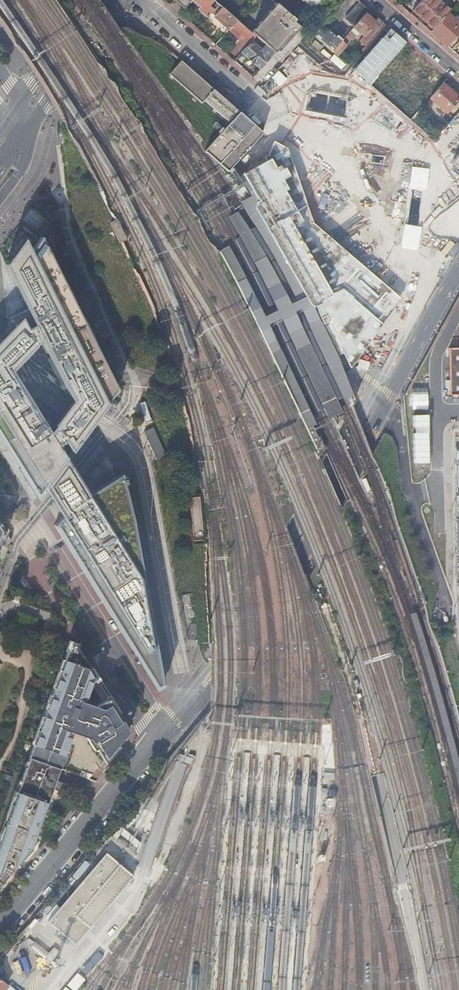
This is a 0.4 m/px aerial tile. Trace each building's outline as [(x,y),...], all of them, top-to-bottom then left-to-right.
[(192,0),(174,0),(184,9),(192,0)] [(192,0),(198,6),(200,7),(198,10),(206,17),(210,13),(213,9),(210,6),(215,1),(213,0),(192,0)] [(312,9),(320,0),(303,0),(306,3),(312,9)] [(413,11),(429,24),(434,29),(447,13),(450,10),(445,6),(447,4),(442,0),(440,0),(439,1),(438,0),(423,0),(413,11)] [(270,11),(251,32),(256,37),(256,36),(266,45),(275,52),(278,49),(279,50),(294,33),(300,26),(294,20),(295,19),(277,3),(275,1),(268,9),(270,11)] [(338,27),(347,35),(366,14),(369,10),(362,4),(360,3),(338,27)] [(229,29),(237,20),(218,4),(213,9),(210,13),(221,23),(229,29)] [(447,13),(434,29),(431,32),(447,46),(452,39),(458,32),(458,24),(450,15),(449,15),(447,13)] [(341,42),(332,52),(337,56),(351,39),(353,40),(360,32),(364,36),(359,41),(364,46),(382,25),(384,23),(378,18),(374,22),(370,18),(366,14),(347,35),(341,42)] [(252,41),(256,37),(251,32),(249,30),(248,30),(237,20),(229,29),(238,37),(240,38),(238,39),(247,47),(252,41)] [(323,25),(314,35),(332,52),(341,42),(323,25)] [(260,69),(275,52),(266,45),(262,50),(252,41),(247,47),(242,53),(251,60),(260,69)] [(426,64),(412,51),(400,65),(424,87),(430,80),(436,73),(426,64)] [(181,60),(168,75),(201,104),(204,100),(230,122),(205,151),(220,164),(226,156),(233,165),(262,132),(246,118),(239,112),(220,96),(214,90),(181,60)] [(378,76),(370,85),(410,120),(418,111),(416,110),(383,80),(378,76)] [(443,84),(431,97),(430,98),(446,113),(458,99),(458,98),(451,91),(443,84)] [(440,139),(458,154),(458,115),(440,139)] [(414,243),(435,242),(434,229),(414,229),(414,243)] [(36,497),(43,487),(50,499),(62,518),(54,525),(62,539),(73,556),(156,688),(162,684),(159,664),(146,593),(132,519),(121,473),(88,494),(65,457),(82,435),(87,429),(90,425),(91,423),(93,420),(98,414),(100,411),(104,406),(106,404),(108,401),(116,389),(112,379),(65,288),(62,280),(58,273),(40,237),(29,252),(25,244),(6,270),(26,309),(21,311),(15,315),(7,319),(15,325),(8,333),(1,340),(0,341),(0,439),(23,475),(36,497)] [(450,399),(450,420),(458,420),(458,325),(453,325),(454,384),(454,399),(450,399)] [(414,387),(414,412),(430,412),(430,386),(414,387)] [(415,445),(440,447),(444,448),(445,440),(410,437),(410,445),(415,445)] [(439,461),(440,447),(415,445),(414,459),(439,461)] [(437,559),(438,560),(458,561),(458,493),(438,493),(437,559)] [(9,544),(6,543),(7,540),(8,536),(0,523),(0,568),(9,544)] [(190,593),(182,594),(187,625),(195,623),(190,593)] [(35,618),(19,612),(15,623),(31,629),(35,618)] [(33,744),(29,757),(59,768),(61,761),(64,761),(69,747),(67,746),(72,731),(74,732),(76,733),(85,736),(93,750),(99,746),(106,757),(120,741),(129,730),(128,729),(108,697),(95,706),(83,701),(80,700),(82,695),(86,696),(91,682),(96,678),(75,645),(70,643),(64,659),(61,658),(51,687),(54,687),(43,716),(41,715),(31,743),(33,744)] [(29,757),(17,791),(14,790),(4,818),(7,819),(0,838),(0,883),(18,862),(31,847),(38,827),(52,788),(58,790),(60,787),(61,782),(55,780),(59,768),(29,757)] [(108,852),(48,923),(76,945),(136,876),(108,852)] [(63,989),(76,989),(86,977),(79,971),(63,989)]
